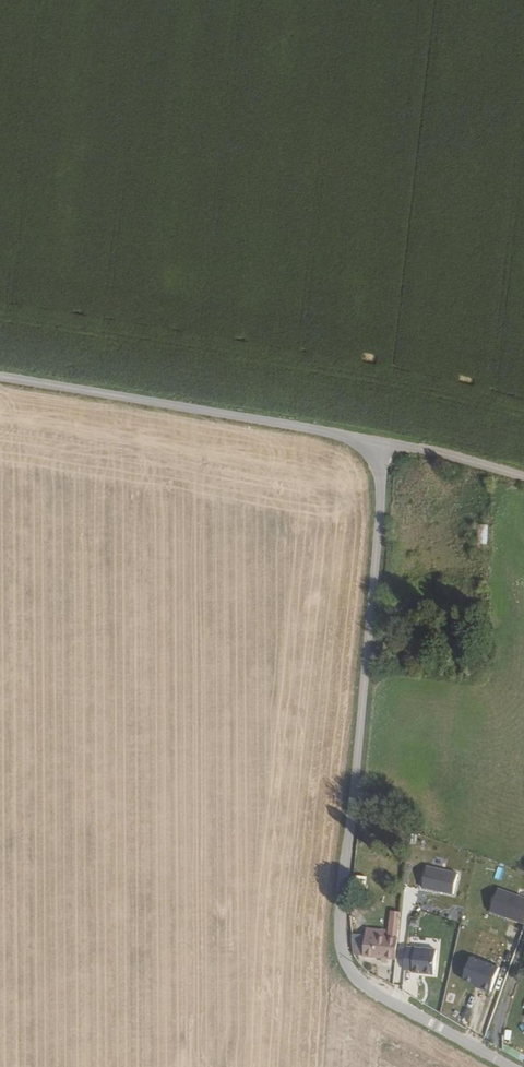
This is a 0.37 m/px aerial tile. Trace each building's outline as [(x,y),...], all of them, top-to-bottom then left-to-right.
[(423,887),(454,894),(459,873),(428,867),(423,887)] [(523,922),(523,898),(499,889),(491,911),(523,922)] [(356,955),(397,958),(401,913),(392,912),(390,929),(390,936),(369,934),(354,934),(356,955)] [(390,936),(390,929),(370,928),(369,934),(390,936)] [(482,934),(480,942),(496,946),(498,938),(482,934)] [(408,948),(406,971),(414,971),(414,973),(436,975),(438,951),(408,948)] [(500,967),(471,957),(464,979),(482,986),(482,987),(491,991),(500,967)]
